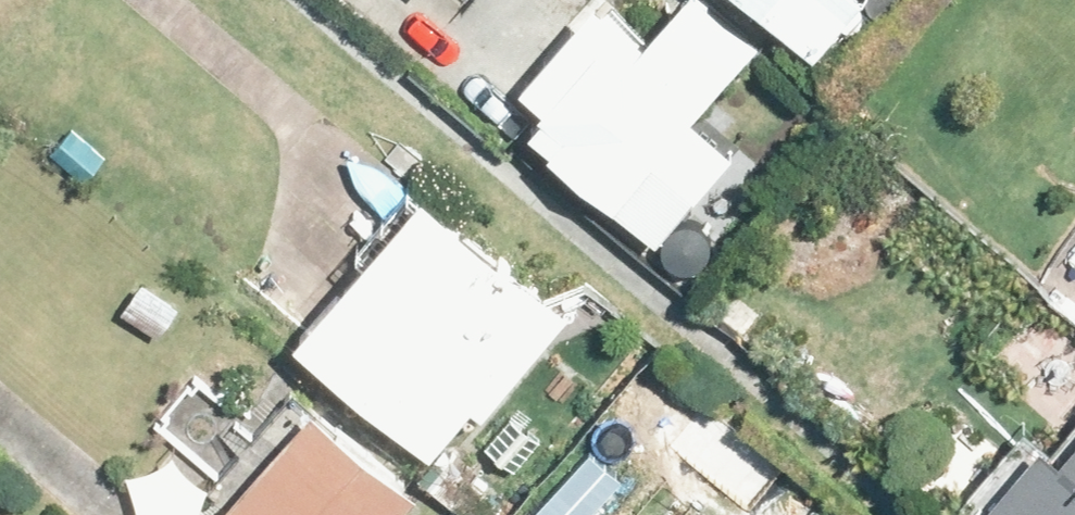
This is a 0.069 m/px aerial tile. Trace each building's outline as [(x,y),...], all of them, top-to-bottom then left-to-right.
[(656,252),(693,211),(650,173),(756,54),(693,0),(644,55),(595,11),(521,95),(547,118),(541,124),(543,127),(530,142),(656,252)] [(821,68),(868,11),(855,0),(738,0),(821,68)] [(359,261),(369,269),(299,350),(429,462),(471,414),(481,423),(567,324),(425,202),(420,209),(411,201),(359,261)] [(128,308),(164,333),(181,309),(145,284),(128,308)] [(1054,365),(1074,340),(1074,337),(1046,312),(1023,339),(1054,365)] [(521,410),(484,449),(512,476),(549,436),(521,410)] [(416,505),(311,419),(225,514),(407,514),(416,505)] [(1043,452),(987,514),(1074,514),(1074,450),(1061,467),(1043,452)] [(929,491),(957,514),(966,514),(987,489),(953,463),(929,491)] [(460,514),(489,514),(496,506),(451,468),(432,490),(460,514)]
